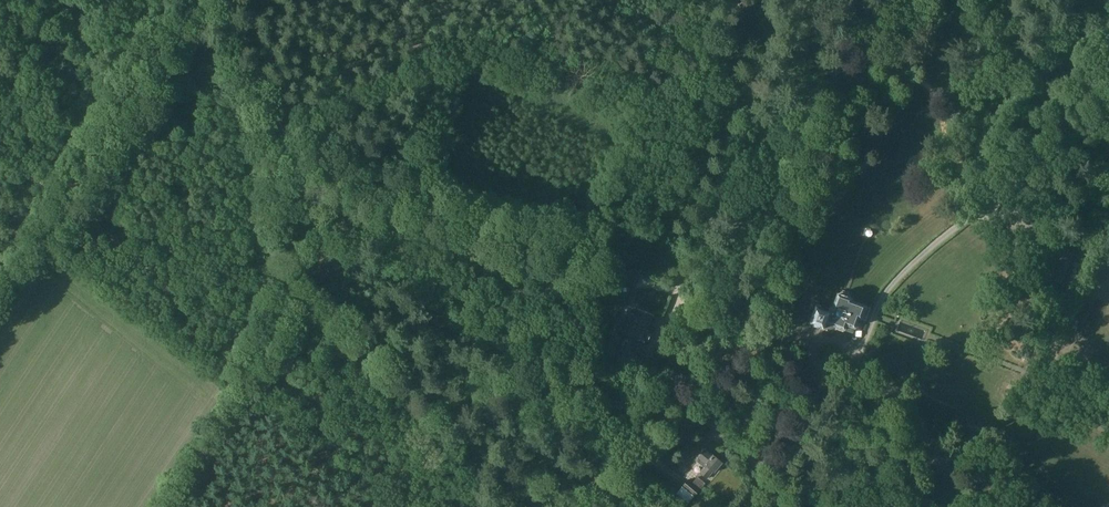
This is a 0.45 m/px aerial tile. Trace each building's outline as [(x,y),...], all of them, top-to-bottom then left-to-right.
[(1059,245),(1043,278),(1062,287),(1072,266),(1074,261),(1078,253),(1059,245)] [(630,268),(624,282),(635,287),(641,273),(630,268)] [(840,292),(836,294),(832,308),(830,307),(828,313),(818,310),(819,308),(819,307),(818,305),(817,305),(815,304),(815,305),(814,306),(807,324),(822,329),(824,323),(843,329),(845,324),(854,328),(857,318),(864,321),(868,308),(863,307),(864,306),(849,301),(850,299),(848,294),(840,292)] [(630,313),(628,319),(621,336),(625,337),(620,351),(635,357),(641,343),(645,345),(651,329),(647,327),(652,314),(637,308),(634,315),(630,313)] [(708,460),(701,453),(695,460),(703,467),(699,472),(707,479),(712,472),(713,473),(721,463),(712,455),(708,460)] [(680,486),(693,497),(705,483),(697,477),(692,483),(687,479),(680,486)] [(689,501),(676,492),(670,500),(680,506),(684,506),(689,501)]
